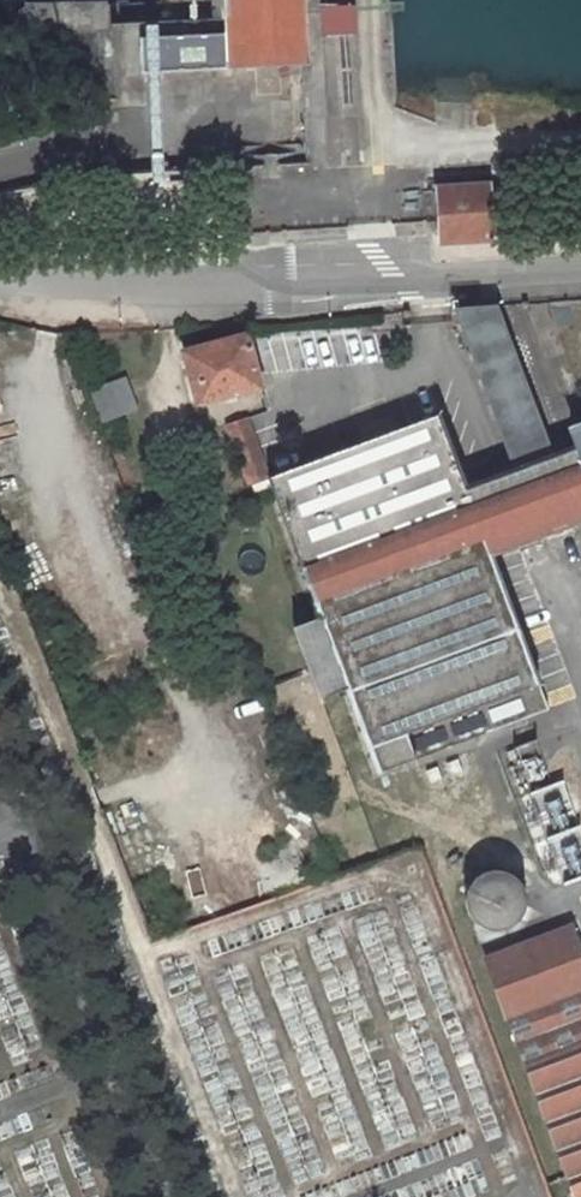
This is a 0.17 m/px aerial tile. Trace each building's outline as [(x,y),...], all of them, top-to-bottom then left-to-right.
[(227,34),(141,38),(142,74),(233,70),(233,67),(302,64),(299,0),(225,0),(227,34)] [(488,187),(439,189),(442,241),(491,238),(488,187)] [(554,456),(498,305),(455,308),(515,470),(524,493),(562,479),(554,456)] [(264,394),(248,334),(183,352),(198,404),(256,389),(258,395),(264,394)] [(93,387),(101,422),(139,413),(132,379),(93,387)] [(270,478),(269,478),(272,486),(321,618),(379,774),(550,711),(492,557),(517,548),(509,525),(464,542),(456,518),(500,502),(492,479),(467,488),(440,415),(270,478)] [(269,478),(270,478),(248,419),(227,426),(249,485),(253,484),(269,478)] [(579,424),(569,428),(572,436),(575,435),(579,446),(580,452),(580,426),(579,424)] [(571,502),(579,525),(580,524),(580,452),(579,446),(554,456),(562,479),(571,502)] [(515,470),(492,479),(500,502),(509,525),(517,548),(541,539),(532,516),(524,493),(515,470)] [(272,486),(269,478),(253,484),(255,492),(272,486)] [(524,493),(532,516),(571,502),(562,479),(524,493)] [(509,525),(500,502),(456,518),(464,542),(509,525)] [(571,502),(532,516),(541,539),(579,525),(571,502)] [(507,871),(497,870),(496,870),(490,870),(483,873),(475,878),(470,886),(467,891),(466,899),(467,906),(469,911),(472,918),(478,923),(484,927),(493,930),(501,929),(506,928),(513,925),(517,921),(520,918),(525,910),(526,901),(525,890),(521,883),(518,879),(513,875),(507,871)] [(568,1180),(580,1175),(580,955),(571,928),(486,960),(568,1180)] [(568,1180),(574,1196),(580,1196),(580,1175),(568,1180)]
